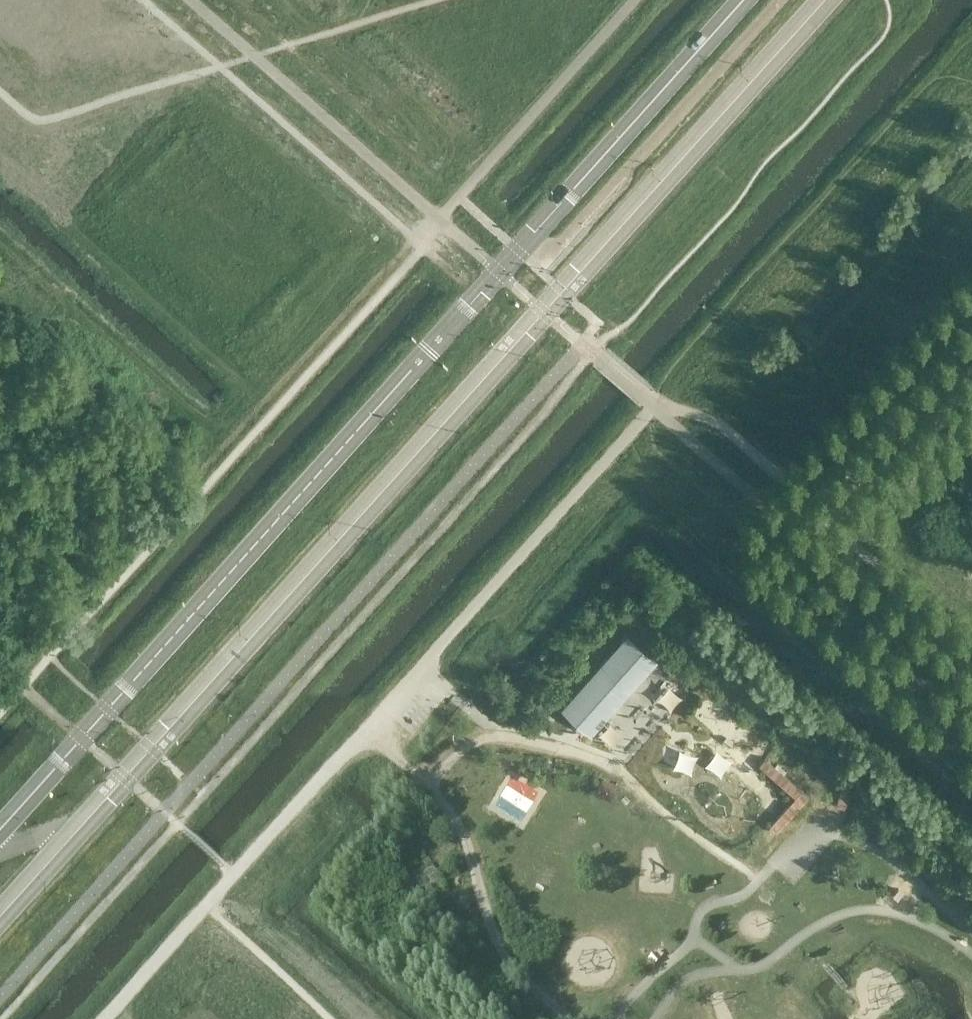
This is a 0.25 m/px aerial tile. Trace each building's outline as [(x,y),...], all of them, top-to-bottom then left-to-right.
[(657,661),(627,635),(562,708),(591,734),(657,661)] [(512,723),(506,717),(502,721),(508,727),(512,723)] [(668,747),(676,737),(676,736),(664,726),(653,739),(666,749),(668,747)] [(810,798),(766,760),(760,767),(796,799),(770,828),(778,835),(810,798)] [(854,785),(844,782),(837,806),(847,809),(854,785)]
